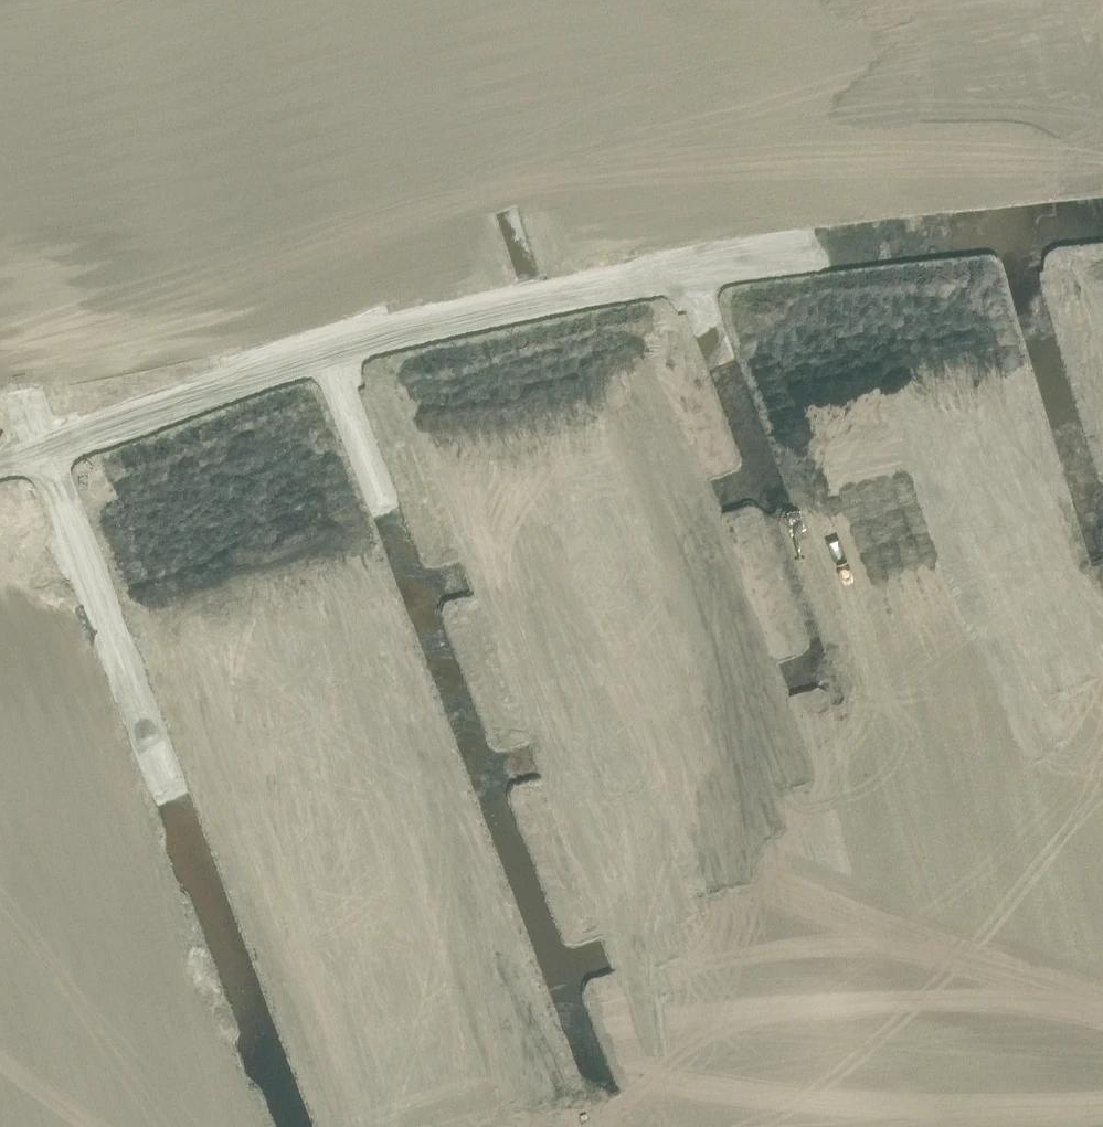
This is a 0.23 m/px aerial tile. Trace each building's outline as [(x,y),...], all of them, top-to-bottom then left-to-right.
[(956,301),(921,305),(924,337),(959,333),(960,338),(1000,334),(997,311),(1008,310),(1006,290),(995,291),(994,277),(954,281),(956,301)] [(616,369),(592,374),(598,406),(629,400),(626,385),(651,380),(641,327),(609,333),(616,369)] [(546,345),(508,353),(521,413),(545,408),(548,422),(577,416),(566,367),(565,367),(566,373),(555,375),(554,370),(552,371),(546,345)] [(982,397),(935,415),(942,436),(953,432),(964,463),(1016,444),(1004,411),(985,417),(983,413),(987,411),(982,397)] [(250,426),(249,427),(264,469),(287,461),(272,421),(251,429),(250,426)] [(249,427),(226,435),(242,477),(264,469),(249,427)] [(834,481),(815,488),(829,524),(880,504),(872,482),(883,478),(873,450),(828,466),(828,468),(834,466),(837,476),(833,478),(834,481)] [(137,468),(115,477),(130,519),(153,510),(137,468)] [(333,491),(325,494),(329,506),(337,503),(333,491)] [(325,494),(317,497),(321,509),(329,506),(325,494)] [(288,508),(280,511),(284,523),(292,520),(288,508)] [(280,511),(272,514),(276,526),(284,523),(280,511)] [(245,529),(237,532),(242,545),(250,542),(245,529)] [(237,532),(229,535),(234,548),(242,545),(237,532)] [(198,541),(190,544),(195,556),(203,553),(198,541)] [(190,544),(182,547),(187,559),(195,556),(190,544)] [(154,557),(146,560),(150,573),(158,570),(154,557)] [(146,560),(138,564),(142,576),(150,573),(146,560)] [(64,1046),(60,1047),(64,1060),(73,1057),(68,1044),(64,1046)] [(118,1052),(109,1055),(114,1067),(122,1064),(118,1052)] [(73,1057),(64,1060),(69,1072),(77,1069),(73,1057)] [(19,1063),(15,1064),(19,1077),(28,1073),(23,1061),(19,1063)] [(28,1073),(19,1077),(24,1089),(32,1086),(28,1073)]
